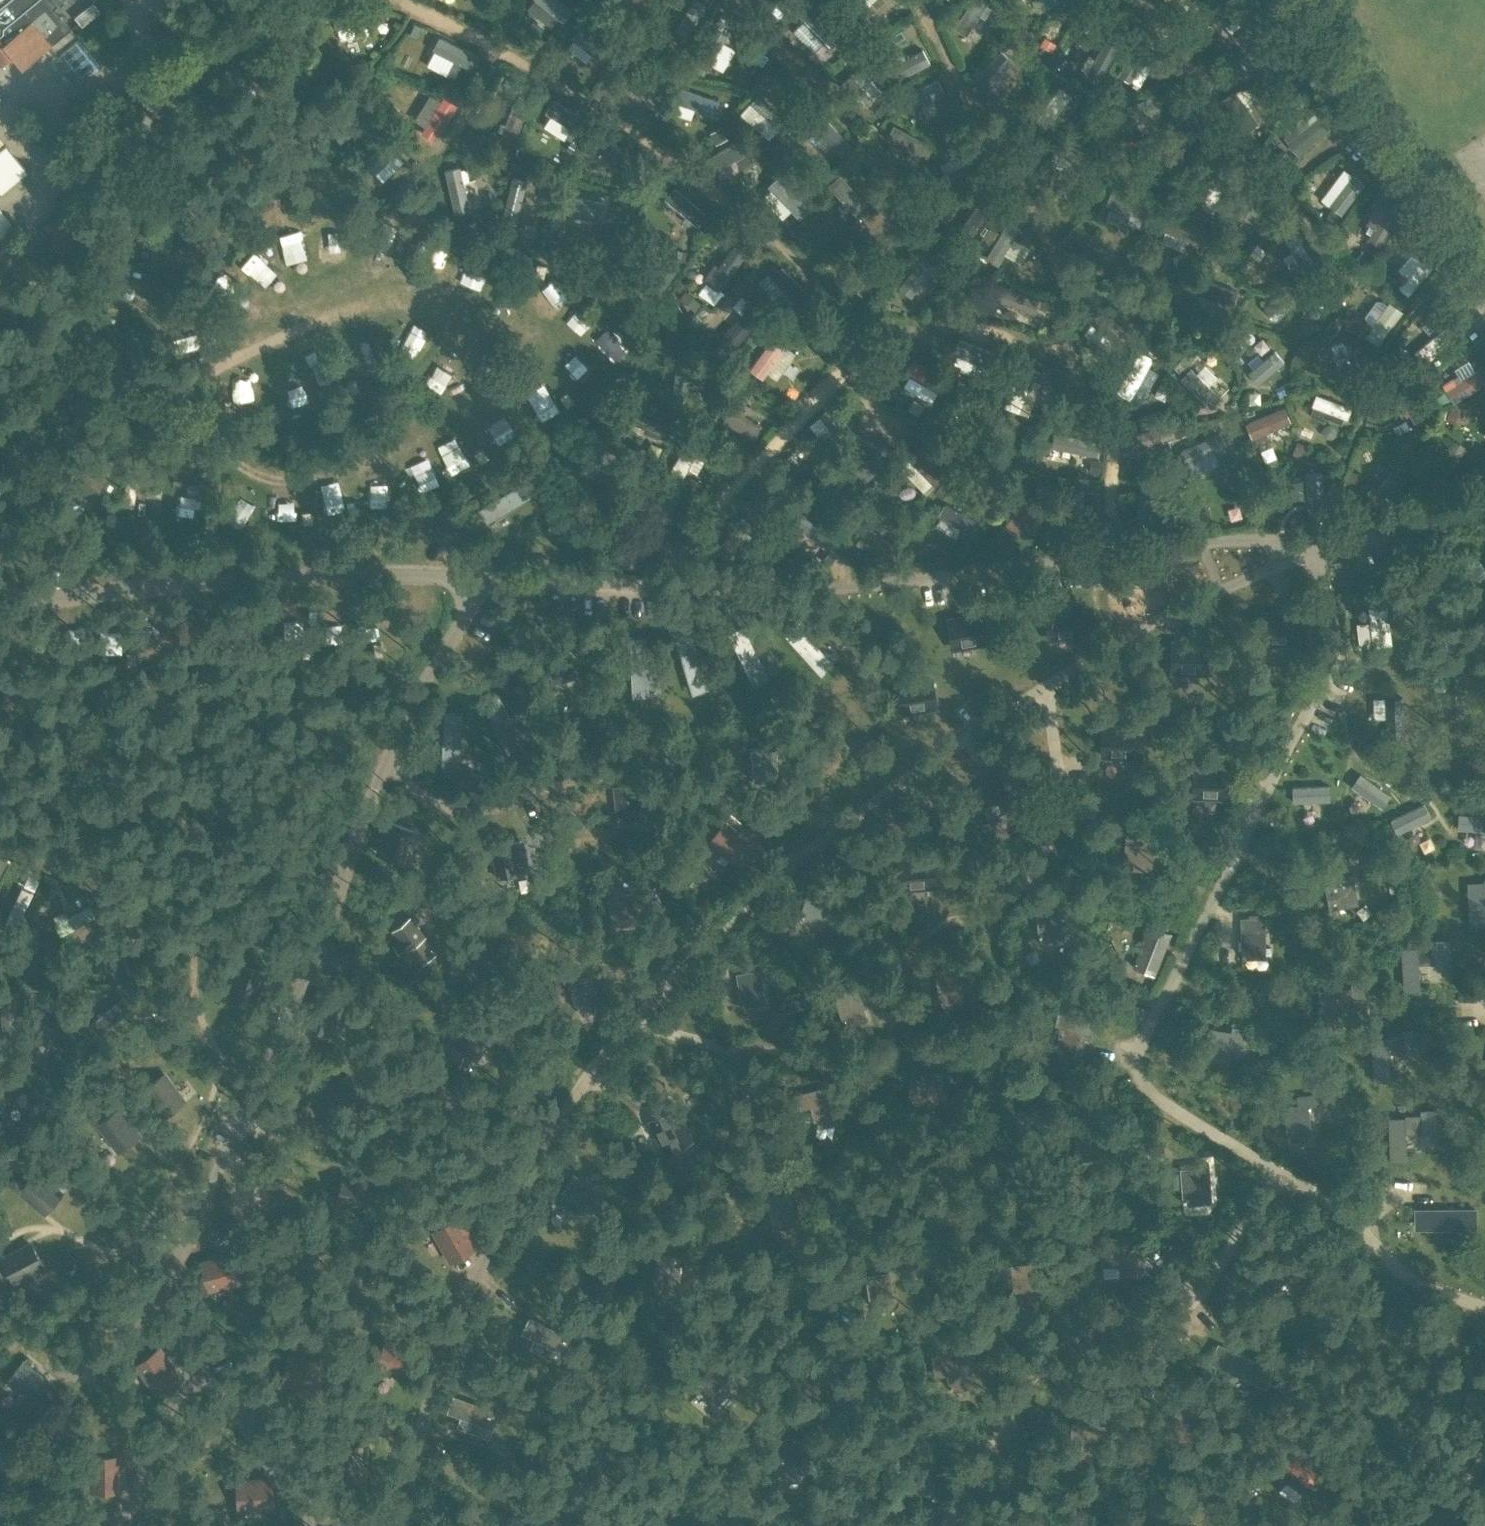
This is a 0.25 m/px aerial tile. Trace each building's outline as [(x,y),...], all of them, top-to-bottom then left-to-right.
[(3,66),(22,50),(32,62),(68,32),(72,28),(62,15),(60,17),(54,10),(60,4),(56,0),(0,0),(0,63),(3,66)] [(564,22),(573,11),(560,0),(537,0),(564,22)] [(577,2),(583,8),(589,3),(586,0),(580,0),(577,2)] [(676,30),(688,37),(707,6),(697,0),(694,0),(676,30)] [(845,8),(852,17),(872,2),(874,0),(855,0),(845,8)] [(872,2),(877,8),(886,0),(874,0),(872,2)] [(954,26),(967,35),(989,0),(971,0),(954,26)] [(808,4),(798,14),(830,47),(840,37),(808,4)] [(987,4),(980,14),(985,17),(991,8),(992,7),(987,4)] [(370,7),(332,14),(335,28),(373,20),(370,7)] [(1258,8),(1232,32),(1242,43),(1269,19),(1258,8)] [(723,13),(718,21),(724,25),(729,17),(723,13)] [(1181,23),(1177,27),(1184,34),(1188,31),(1189,32),(1195,27),(1184,16),(1178,21),(1181,23)] [(718,21),(715,25),(721,29),(724,25),(718,21)] [(416,23),(410,33),(417,37),(423,27),(416,23)] [(580,25),(571,37),(591,53),(599,59),(602,62),(612,50),(580,25)] [(1020,25),(1016,33),(1028,38),(1032,31),(1020,25)] [(1276,25),(1241,57),(1251,69),(1287,37),(1276,25)] [(715,28),(693,66),(705,74),(728,36),(715,28)] [(656,29),(650,40),(659,45),(665,35),(656,29)] [(993,34),(987,44),(994,49),(1001,39),(993,34)] [(441,36),(434,50),(475,71),(482,57),(441,36)] [(1045,36),(1040,43),(1051,50),(1055,43),(1045,36)] [(847,39),(844,41),(849,47),(852,45),(847,39)] [(1106,39),(1086,76),(1099,82),(1118,45),(1106,39)] [(1139,41),(1118,74),(1131,83),(1152,49),(1139,41)] [(1229,48),(1223,54),(1231,63),(1237,56),(1229,48)] [(923,49),(892,66),(899,80),(930,64),(923,49)] [(1001,50),(976,81),(988,91),(1013,60),(1001,50)] [(591,53),(589,56),(591,58),(597,62),(599,59),(591,53)] [(1058,55),(1053,61),(1062,69),(1068,63),(1058,55)] [(350,60),(346,68),(357,72),(360,64),(350,60)] [(336,62),(336,77),(345,77),(345,62),(336,62)] [(861,65),(851,73),(865,89),(872,97),(873,98),(882,91),(861,65)] [(1288,67),(1277,72),(1281,81),(1292,76),(1288,67)] [(1168,70),(1158,88),(1165,92),(1175,75),(1168,70)] [(892,76),(888,82),(894,86),(898,80),(892,76)] [(938,77),(900,95),(906,110),(945,92),(938,77)] [(1281,83),(1269,89),(1272,96),(1284,90),(1281,83)] [(1060,86),(1036,119),(1048,127),(1071,95),(1060,86)] [(680,87),(675,101),(715,115),(720,100),(680,87)] [(890,88),(882,99),(890,105),(898,93),(890,88)] [(597,89),(594,97),(603,100),(606,93),(597,89)] [(865,89),(858,95),(865,103),(872,97),(865,89)] [(1223,97),(1221,99),(1245,133),(1248,130),(1259,122),(1235,89),(1223,97)] [(1155,94),(1113,110),(1118,124),(1161,108),(1155,94)] [(443,97),(423,131),(436,139),(456,105),(443,97)] [(503,132),(501,138),(514,143),(529,102),(516,97),(506,124),(503,132)] [(551,100),(544,111),(579,133),(586,122),(551,100)] [(749,102),(740,113),(768,139),(778,128),(749,102)] [(394,103),(387,109),(395,120),(402,114),(394,103)] [(952,113),(944,117),(949,126),(957,122),(952,113)] [(1080,114),(1073,123),(1082,129),(1089,120),(1080,114)] [(1297,133),(1287,141),(1298,154),(1331,128),(1320,114),(1297,133)] [(823,115),(812,126),(832,146),(836,150),(841,155),(851,145),(823,115)] [(500,122),(498,130),(503,132),(506,124),(500,122)] [(873,123),(869,128),(874,133),(879,128),(873,123)] [(894,123),(886,137),(912,151),(921,156),(927,159),(934,145),(894,123)] [(737,125),(727,130),(731,137),(741,131),(737,125)] [(721,127),(711,133),(716,143),(727,138),(721,127)] [(1289,132),(1284,137),(1287,141),(1297,133),(1294,128),(1289,132)] [(30,169),(0,133),(0,193),(30,169)] [(604,133),(593,143),(623,175),(634,165),(604,133)] [(972,134),(968,141),(979,149),(984,142),(972,134)] [(1061,135),(1052,148),(1086,170),(1094,157),(1061,135)] [(371,137),(365,143),(370,149),(377,143),(371,137)] [(743,137),(708,156),(715,170),(750,150),(743,137)] [(572,141),(567,149),(572,152),(577,144),(572,141)] [(779,141),(770,148),(775,155),(784,148),(779,141)] [(385,142),(364,163),(375,174),(397,153),(385,142)] [(1114,146),(1105,150),(1108,158),(1117,154),(1114,146)] [(1285,150),(1277,157),(1283,165),(1291,158),(1285,150)] [(912,151),(910,155),(919,159),(921,156),(912,151)] [(598,155),(606,164),(607,163),(610,160),(601,152),(598,155)] [(979,156),(942,175),(950,190),(987,171),(979,156)] [(347,157),(336,164),(342,172),(352,164),(347,157)] [(1098,161),(1089,170),(1097,177),(1106,167),(1098,161)] [(460,165),(446,169),(456,213),(470,209),(460,165)] [(1244,167),(1237,177),(1244,182),(1251,172),(1244,167)] [(1107,168),(1102,174),(1109,181),(1115,175),(1107,168)] [(1211,182),(1201,206),(1214,211),(1230,175),(1217,169),(1214,175),(1211,182)] [(840,173),(828,184),(858,216),(870,205),(840,173)] [(1209,173),(1206,180),(1211,182),(1214,175),(1209,173)] [(1353,173),(1329,205),(1342,214),(1366,182),(1353,173)] [(780,174),(769,185),(801,218),(812,207),(780,174)] [(515,175),(505,218),(517,221),(526,178),(515,175)] [(918,175),(911,181),(918,190),(925,184),(918,175)] [(674,186),(664,199),(685,216),(691,221),(696,225),(707,213),(674,186)] [(1262,188),(1239,226),(1251,233),(1274,196),(1262,188)] [(545,189),(542,199),(550,201),(553,191),(545,189)] [(1112,189),(1106,203),(1146,220),(1152,206),(1112,189)] [(564,193),(561,206),(604,217),(607,203),(564,193)] [(1013,194),(1002,211),(1011,217),(1020,204),(1013,194)] [(981,197),(957,234),(969,241),(993,205),(981,197)] [(1169,201),(1162,205),(1165,210),(1172,205),(1169,201)] [(1389,202),(1369,238),(1382,245),(1401,209),(1389,202)] [(1200,206),(1196,215),(1208,220),(1212,211),(1200,206)] [(495,208),(484,210),(486,222),(496,221),(495,208)] [(412,210),(404,214),(409,225),(417,221),(412,210)] [(1169,215),(1164,229),(1189,239),(1198,242),(1204,244),(1209,230),(1169,215)] [(685,216),(683,219),(689,224),(691,221),(685,216)] [(858,217),(850,225),(857,233),(865,225),(858,217)] [(1009,220),(986,257),(998,264),(1014,238),(1020,228),(1021,227),(1009,220)] [(259,221),(252,226),(258,236),(266,231),(259,221)] [(992,227),(984,238),(993,243),(1000,232),(992,227)] [(1269,227),(1261,244),(1268,248),(1276,230),(1269,227)] [(1293,227),(1283,233),(1302,268),(1313,262),(1293,227)] [(1020,228),(1014,238),(1019,241),(1025,231),(1020,228)] [(1189,239),(1187,245),(1196,249),(1198,242),(1189,239)] [(565,244),(552,241),(550,251),(563,254),(565,244)] [(455,243),(453,255),(461,257),(464,245),(455,243)] [(717,267),(706,282),(719,291),(745,255),(732,246),(717,267)] [(673,248),(671,257),(684,260),(686,251),(673,248)] [(1363,249),(1355,259),(1361,264),(1369,254),(1363,249)] [(881,256),(858,291),(870,299),(893,264),(881,256)] [(667,257),(643,291),(656,300),(680,266),(667,257)] [(1214,257),(1207,261),(1215,272),(1221,268),(1214,257)] [(922,258),(899,287),(911,296),(934,267),(922,258)] [(1422,261),(1399,288),(1408,296),(1432,269),(1422,261)] [(537,263),(534,275),(542,277),(545,266),(537,263)] [(713,264),(702,279),(703,279),(706,282),(717,267),(713,264)] [(944,265),(938,274),(948,281),(955,273),(944,265)] [(782,267),(772,276),(799,303),(809,294),(782,267)] [(1385,273),(1379,280),(1390,289),(1396,282),(1385,273)] [(1202,277),(1197,292),(1234,306),(1240,291),(1202,277)] [(1294,282),(1265,309),(1275,321),(1305,293),(1294,282)] [(999,285),(994,298),(1035,313),(1039,299),(999,285)] [(1384,286),(1379,292),(1385,298),(1391,291),(1384,286)] [(680,299),(694,310),(700,304),(686,292),(680,299)] [(1317,294),(1317,303),(1325,303),(1326,295),(1317,294)] [(808,297),(802,302),(810,311),(816,305),(808,297)] [(1055,301),(1045,298),(1042,307),(1053,310),(1055,301)] [(189,301),(185,309),(195,315),(199,307),(189,301)] [(1390,302),(1366,336),(1379,345),(1403,311),(1390,302)] [(682,312),(677,304),(669,309),(675,317),(682,312)] [(1099,308),(1090,320),(1123,346),(1132,334),(1099,308)] [(637,309),(629,317),(635,323),(643,315),(637,309)] [(749,309),(729,330),(743,343),(763,323),(749,309)] [(687,323),(694,330),(703,320),(696,314),(687,323)] [(1332,336),(1340,327),(1333,321),(1325,330),(1332,336)] [(1445,327),(1415,352),(1425,363),(1454,338),(1445,327)] [(1139,331),(1132,340),(1138,345),(1146,336),(1139,331)] [(774,334),(750,368),(763,378),(787,343),(774,334)] [(822,337),(814,341),(819,349),(820,351),(828,347),(825,342),(822,337)] [(961,340),(956,354),(994,368),(999,355),(963,340),(961,339),(961,340)] [(1344,341),(1333,344),(1343,379),(1355,375),(1344,341)] [(1400,346),(1397,352),(1405,357),(1409,350),(1400,346)] [(1254,368),(1249,372),(1258,384),(1285,361),(1275,350),(1264,360),(1254,368)] [(679,351),(674,390),(689,392),(694,353),(679,351)] [(1141,351),(1117,393),(1130,401),(1154,358),(1141,351)] [(1188,352),(1180,361),(1186,367),(1194,358),(1188,352)] [(1173,353),(1164,362),(1170,367),(1178,358),(1173,353)] [(1249,361),(1249,362),(1254,368),(1264,360),(1259,353),(1249,361)] [(1442,358),(1435,361),(1437,367),(1444,364),(1442,358)] [(913,359),(905,373),(942,394),(950,380),(913,359)] [(1022,363),(1006,406),(1019,411),(1035,368),(1022,363)] [(408,364),(397,369),(401,377),(411,372),(408,364)] [(1191,367),(1180,378),(1211,408),(1222,397),(1191,367)] [(1448,388),(1457,401),(1484,384),(1484,383),(1477,370),(1457,383),(1448,388)] [(1310,378),(1304,381),(1306,387),(1313,385),(1310,378)] [(1410,378),(1396,386),(1406,403),(1411,414),(1415,421),(1429,413),(1410,378)] [(1454,378),(1445,383),(1448,388),(1457,383),(1454,378)] [(355,379),(347,382),(352,394),(360,390),(355,379)] [(1172,385),(1162,380),(1155,393),(1164,398),(1172,385)] [(1283,384),(1286,392),(1294,389),(1291,381),(1283,384)] [(636,383),(630,393),(640,399),(646,389),(636,383)] [(567,392),(560,397),(567,407),(574,402),(567,392)] [(1317,394),(1313,405),(1348,419),(1352,407),(1317,394)] [(634,403),(628,417),(665,433),(670,420),(634,403)] [(1406,403),(1401,406),(1407,416),(1410,414),(1411,414),(1406,403)] [(831,405),(819,415),(845,446),(856,436),(831,405)] [(737,406),(734,412),(743,416),(746,411),(737,406)] [(1442,406),(1439,418),(1446,419),(1449,408),(1442,406)] [(1286,407),(1247,423),(1253,438),(1255,437),(1267,431),(1292,421),(1286,407)] [(1446,419),(1446,422),(1455,424),(1458,410),(1449,408),(1446,419)] [(275,409),(267,412),(271,424),(279,421),(275,409)] [(728,409),(722,423),(755,438),(761,424),(743,416),(734,412),(728,409)] [(1051,410),(1040,415),(1044,424),(1055,419),(1051,410)] [(620,417),(617,424),(622,426),(625,419),(620,417)] [(933,419),(921,423),(924,433),(936,429),(933,419)] [(1406,420),(1394,426),(1398,434),(1410,428),(1406,420)] [(1212,422),(1202,427),(1205,435),(1216,430),(1212,422)] [(1171,423),(1130,435),(1134,449),(1175,437),(1173,428),(1171,423)] [(1186,424),(1173,428),(1175,437),(1189,433),(1186,424)] [(713,425),(710,434),(727,440),(730,432),(713,425)] [(1267,431),(1255,437),(1257,442),(1270,437),(1267,431)] [(1056,432),(1053,446),(1088,454),(1097,455),(1100,441),(1056,432)] [(1220,432),(1180,451),(1186,464),(1188,463),(1213,451),(1226,445),(1220,432)] [(692,436),(672,470),(683,477),(704,443),(692,436)] [(1453,440),(1433,478),(1446,485),(1467,447),(1453,440)] [(585,441),(579,456),(620,473),(626,458),(585,441)] [(1297,442),(1292,454),(1300,457),(1305,445),(1297,442)] [(920,446),(908,458),(935,486),(947,474),(920,446)] [(481,448),(474,453),(481,463),(488,458),(481,448)] [(874,452),(842,481),(853,493),(885,464),(874,452)] [(790,455),(785,460),(798,473),(803,469),(790,455)] [(1092,459),(1090,471),(1100,472),(1102,461),(1092,459)] [(1350,469),(1346,481),(1354,485),(1359,473),(1350,469)] [(1394,470),(1368,500),(1380,510),(1405,479),(1394,470)] [(1322,472),(1306,473),(1309,518),(1326,516),(1322,472)] [(690,478),(687,484),(697,490),(701,484),(690,478)] [(529,479),(488,504),(496,518),(537,493),(529,479)] [(756,479),(749,487),(757,495),(765,486),(756,479)] [(889,482),(879,485),(884,498),(893,495),(889,482)] [(1125,482),(1124,490),(1134,491),(1135,483),(1125,482)] [(942,483),(935,493),(942,498),(949,488),(942,483)] [(1373,485),(1367,493),(1371,496),(1378,489),(1373,485)] [(840,488),(831,496),(839,505),(848,497),(840,488)] [(1084,491),(1083,533),(1099,533),(1100,491),(1084,491)] [(663,492),(650,521),(661,526),(674,496),(663,492)] [(406,493),(398,496),(402,508),(411,505),(406,493)] [(600,493),(597,500),(606,505),(609,498),(600,493)] [(761,495),(752,506),(760,513),(770,502),(761,495)] [(1029,496),(1005,524),(1017,533),(1040,506),(1029,496)] [(877,501),(865,502),(866,511),(877,510),(877,501)] [(1143,502),(1141,514),(1171,518),(1173,506),(1143,502)] [(945,503),(938,516),(961,528),(973,534),(977,536),(984,523),(945,503)] [(801,509),(792,523),(828,547),(837,533),(801,509)] [(1209,509),(1201,510),(1203,525),(1211,524),(1209,509)] [(311,512),(303,513),(305,525),(313,524),(311,512)] [(107,513),(105,525),(114,526),(115,514),(107,513)] [(591,516),(549,517),(549,532),(592,531),(591,516)] [(1276,516),(1268,516),(1269,527),(1277,526),(1276,516)] [(743,517),(718,548),(729,557),(754,525),(743,517)] [(214,519),(205,520),(205,532),(214,531),(214,519)] [(961,528),(958,535),(969,541),(973,534),(961,528)] [(1062,539),(1054,539),(1055,548),(1063,548),(1062,539)] [(831,552),(824,562),(831,566),(837,556),(831,552)] [(534,556),(534,565),(548,565),(548,557),(534,556)] [(1078,602),(1044,608),(1048,634),(1083,628),(1078,602)] [(1370,622),(1357,624),(1359,647),(1391,644),(1387,604),(1368,606),(1370,622)] [(1264,611),(1263,639),(1298,640),(1299,613),(1264,611)] [(982,612),(948,618),(952,645),(987,639),(982,612)] [(795,621),(781,633),(813,669),(827,657),(795,621)] [(743,626),(727,634),(748,677),(764,669),(743,626)] [(692,633),(674,638),(688,684),(705,679),(692,633)] [(647,637),(629,637),(630,681),(648,681),(647,637)] [(1173,641),(1172,669),(1207,670),(1208,643),(1173,641)] [(375,642),(373,654),(382,655),(384,643),(375,642)] [(313,643),(304,644),(304,656),(313,656),(313,643)] [(553,683),(577,678),(568,648),(557,650),(558,656),(547,659),(553,683)] [(66,652),(55,652),(55,668),(66,667),(66,652)] [(137,652),(128,652),(128,664),(138,663),(137,652)] [(931,677),(897,683),(901,710),(936,704),(931,677)] [(515,737),(497,697),(480,705),(498,745),(515,737)] [(1404,697),(1386,698),(1387,742),(1405,741),(1404,697)] [(444,769),(459,770),(462,711),(448,710),(444,769)] [(580,715),(568,719),(572,730),(584,726),(580,715)] [(1103,726),(1102,753),(1137,754),(1138,727),(1103,726)] [(769,750),(769,747),(753,746),(751,782),(776,782),(777,759),(787,759),(786,749),(775,748),(775,750),(769,750)] [(1195,767),(1194,794),(1229,796),(1230,769),(1195,767)] [(1361,774),(1353,786),(1382,807),(1391,795),(1361,774)] [(999,778),(967,793),(979,817),(1011,802),(999,778)] [(633,783),(614,785),(617,817),(619,817),(620,822),(642,819),(638,788),(634,788),(633,783)] [(1330,785),(1294,786),(1295,801),(1331,800),(1330,785)] [(1425,803),(1392,819),(1399,833),(1431,817),(1425,803)] [(1459,828),(1484,830),(1484,815),(1460,813),(1459,828)] [(731,814),(724,821),(734,830),(741,822),(731,814)] [(420,831),(388,819),(376,853),(408,865),(420,831)] [(724,825),(709,842),(744,873),(759,856),(724,825)] [(1127,870),(1153,871),(1155,839),(1142,838),(1142,844),(1125,843),(1124,865),(1127,865),(1127,870)] [(490,848),(497,879),(531,871),(524,840),(490,848)] [(932,855),(897,858),(899,885),(934,882),(932,855)] [(1358,904),(1352,873),(1344,875),(1344,871),(1329,874),(1330,883),(1325,885),(1330,909),(1358,904)] [(1483,882),(1465,883),(1467,915),(1484,914),(1483,882)] [(615,884),(606,885),(608,897),(613,896),(617,896),(615,884)] [(23,887),(6,922),(16,928),(21,919),(34,893),(23,887)] [(613,927),(638,923),(632,892),(617,896),(613,896),(608,897),(613,927)] [(89,904),(53,924),(60,936),(96,917),(89,904)] [(1049,913),(1037,915),(1040,941),(1065,939),(1061,906),(1049,908),(1049,913)] [(1249,917),(1241,917),(1241,945),(1244,952),(1244,959),(1266,959),(1266,916),(1259,916),(1259,913),(1249,914),(1249,917)] [(1172,934),(1150,925),(1136,960),(1138,961),(1136,966),(1156,974),(1172,934)] [(121,934),(106,937),(112,962),(114,971),(115,978),(130,975),(121,934)] [(1448,941),(1432,942),(1434,964),(1450,963),(1448,941)] [(1417,947),(1401,948),(1404,991),(1404,992),(1420,991),(1417,947)] [(572,970),(563,973),(566,983),(575,980),(572,970)] [(592,977),(569,984),(577,1011),(600,1004),(592,977)] [(1367,985),(1351,985),(1351,1007),(1367,1007),(1367,985)] [(1335,991),(1319,991),(1319,1035),(1335,1035),(1335,991)] [(123,996),(89,1024),(99,1035),(132,1008),(123,996)] [(488,1031),(458,1021),(447,1055),(477,1065),(488,1031)] [(1245,1028),(1233,1026),(1232,1031),(1210,1027),(1205,1053),(1239,1059),(1245,1028)] [(1419,1029),(1403,1030),(1405,1052),(1420,1050),(1419,1029)] [(29,1031),(18,1052),(25,1056),(36,1034),(29,1031)] [(1388,1035),(1389,1052),(1404,1052),(1403,1035),(1388,1035)] [(1387,1037),(1371,1038),(1374,1082),(1390,1081),(1387,1037)] [(33,1066),(28,1073),(43,1083),(48,1075),(33,1066)] [(167,1070),(146,1086),(169,1116),(190,1100),(167,1070)] [(819,1128),(841,1123),(833,1086),(796,1094),(799,1109),(813,1106),(819,1128)] [(35,1089),(20,1126),(34,1132),(49,1095),(35,1089)] [(1299,1104),(1284,1106),(1287,1136),(1290,1136),(1290,1141),(1313,1138),(1309,1104),(1315,1103),(1314,1092),(1298,1094),(1299,1104)] [(665,1152),(695,1138),(680,1104),(650,1118),(665,1152)] [(122,1105),(98,1124),(120,1152),(144,1133),(122,1105)] [(1436,1111),(1421,1112),(1421,1134),(1437,1133),(1436,1111)] [(1405,1114),(1405,1132),(1421,1132),(1420,1114),(1405,1114)] [(1405,1117),(1389,1118),(1390,1162),(1406,1161),(1405,1117)] [(4,1150),(3,1162),(15,1163),(15,1151),(4,1150)] [(1210,1161),(1180,1163),(1183,1199),(1186,1199),(1186,1204),(1213,1202),(1210,1161)] [(47,1214),(66,1190),(37,1167),(18,1191),(47,1214)] [(555,1201),(587,1218),(603,1188),(570,1171),(555,1201)] [(379,1181),(345,1173),(338,1202),(372,1211),(379,1181)] [(1477,1207),(1429,1208),(1429,1228),(1477,1227),(1477,1207)] [(461,1214),(432,1230),(450,1263),(479,1247),(461,1214)] [(1143,1238),(1105,1243),(1108,1266),(1119,1264),(1121,1276),(1147,1272),(1143,1238)] [(34,1240),(2,1256),(16,1283),(47,1267),(34,1240)] [(237,1250),(200,1259),(208,1291),(245,1282),(237,1250)] [(682,1301),(682,1257),(656,1256),(656,1300),(682,1301)] [(1036,1265),(1036,1262),(1012,1263),(1014,1302),(1039,1301),(1037,1279),(1046,1278),(1045,1264),(1036,1265)] [(528,1316),(520,1332),(564,1353),(571,1337),(528,1316)] [(421,1347),(386,1336),(377,1368),(411,1380),(421,1347)] [(1219,1343),(1211,1361),(1255,1381),(1263,1362),(1219,1343)] [(161,1345),(134,1364),(156,1395),(183,1375),(161,1345)] [(709,1366),(716,1373),(702,1389),(720,1404),(746,1372),(721,1351),(709,1366)] [(947,1371),(950,1387),(974,1382),(969,1355),(951,1358),(950,1352),(933,1356),(936,1373),(947,1371)] [(55,1383),(25,1359),(7,1382),(38,1406),(55,1383)] [(453,1394),(447,1411),(492,1428),(498,1411),(453,1394)] [(494,1429),(461,1417),(458,1424),(491,1438),(494,1429)] [(804,1438),(780,1436),(777,1479),(801,1481),(804,1438)] [(1273,1475),(1284,1483),(1286,1480),(1301,1492),(1316,1473),(1309,1468),(1317,1458),(1296,1443),(1273,1475)] [(88,1454),(88,1491),(120,1491),(120,1454),(88,1454)] [(239,1484),(240,1509),(272,1508),(271,1482),(239,1484)] [(891,1512),(890,1512),(892,1516),(893,1515),(899,1518),(902,1512),(894,1508),(891,1512)]
